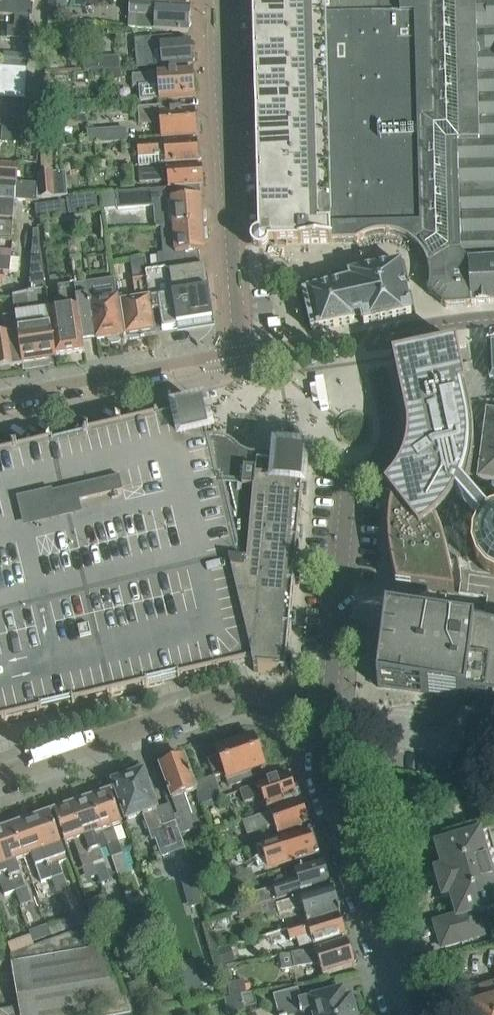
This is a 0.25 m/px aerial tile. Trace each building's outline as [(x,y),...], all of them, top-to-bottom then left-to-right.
[(30,0),(5,0),(5,2),(0,2),(0,14),(16,15),(32,16),(33,3),(30,3),(30,0)] [(49,10),(66,12),(67,0),(50,0),(49,10)] [(254,16),(253,16),(253,19),(254,19),(255,46),(254,46),(254,49),(255,49),(256,76),(255,76),(255,79),(256,79),(257,106),(256,106),(256,109),(257,109),(257,136),(257,139),(258,166),(257,166),(257,169),(258,169),(259,196),(258,196),(258,199),(259,199),(259,226),(259,229),(260,229),(260,234),(256,235),(253,238),(252,241),(252,245),(253,248),(256,251),(260,252),(263,252),(267,250),(269,247),(270,244),(275,243),(275,244),(278,244),(278,243),(287,243),(299,243),(299,244),(302,243),(329,242),(329,243),(332,243),(332,242),(355,241),(355,242),(357,242),(359,241),(358,240),(361,239),(364,238),(364,237),(368,235),(373,234),(377,233),(382,233),(387,233),(390,233),(395,234),(399,235),(404,237),(408,239),(412,242),(414,244),(417,247),(420,250),(423,253),(425,257),(427,261),(428,263),(427,264),(428,266),(429,266),(430,271),(430,276),(431,281),(430,285),(429,290),(428,292),(430,293),(445,306),(446,308),(448,308),(448,307),(467,306),(468,306),(470,306),(470,302),(471,302),(472,303),(493,302),(493,0),(254,0),(254,16)] [(189,33),(190,7),(131,3),(129,15),(137,15),(136,29),(189,33)] [(30,39),(32,16),(16,15),(15,27),(9,27),(8,38),(30,39)] [(192,53),(191,41),(173,42),(173,36),(148,38),(148,51),(136,52),(137,69),(193,65),(192,62),(195,60),(195,54),(192,53)] [(16,53),(15,67),(27,68),(28,54),(16,53)] [(85,72),(97,71),(121,69),(120,57),(85,59),(85,72)] [(122,79),(121,69),(97,71),(97,78),(110,78),(110,80),(122,79)] [(197,85),(194,81),(193,71),(134,75),(134,87),(140,87),(141,100),(195,97),(195,95),(197,91),(197,85)] [(6,104),(5,120),(23,121),(24,105),(6,104)] [(200,134),(199,122),(197,122),(196,109),(161,111),(161,108),(141,109),(142,124),(162,123),(162,139),(178,138),(198,137),(198,134),(200,134)] [(23,129),(2,128),(1,140),(22,142),(23,129)] [(103,131),(90,132),(91,144),(104,143),(103,131)] [(202,159),(202,153),(199,151),(198,141),(133,145),(133,151),(138,151),(139,165),(180,164),(200,163),(200,161),(202,159)] [(43,174),(53,173),(55,173),(53,147),(41,148),(43,174)] [(16,182),(17,164),(0,163),(0,181),(16,182)] [(204,186),(203,166),(139,171),(140,183),(168,181),(169,189),(192,187),(199,187),(204,186)] [(55,197),(53,173),(43,174),(40,174),(38,199),(55,197)] [(16,182),(0,181),(0,199),(15,200),(16,182)] [(162,228),(204,225),(204,221),(207,221),(206,211),(203,212),(202,197),(200,198),(199,187),(192,187),(169,189),(118,193),(119,209),(156,206),(158,228),(162,228)] [(15,200),(0,199),(0,217),(14,218),(15,200)] [(12,239),(14,222),(0,221),(0,238),(12,239)] [(204,225),(162,228),(164,253),(161,253),(161,267),(172,266),(172,267),(180,266),(200,264),(199,252),(206,252),(205,238),(208,238),(207,228),(204,228),(204,225)] [(49,355),(55,354),(50,312),(38,231),(34,232),(29,292),(28,295),(13,297),(15,305),(16,314),(23,366),(50,362),(49,355)] [(3,272),(10,272),(12,258),(0,257),(0,272),(3,272)] [(362,316),(364,324),(412,314),(401,264),(350,276),(351,281),(303,293),(312,331),(353,323),(352,318),(362,316)] [(206,267),(200,268),(171,272),(166,267),(146,272),(147,278),(152,312),(160,311),(163,330),(214,323),(206,267)] [(155,332),(152,312),(147,278),(134,280),(137,300),(122,302),(127,336),(130,336),(130,339),(140,338),(139,334),(155,332)] [(92,317),(89,295),(85,296),(83,284),(58,287),(60,304),(65,303),(66,310),(50,312),(55,354),(56,358),(57,357),(85,352),(82,336),(96,334),(94,317),(92,317)] [(101,293),(89,295),(92,317),(94,317),(96,334),(97,341),(108,339),(109,341),(112,344),(119,343),(121,339),(121,337),(123,337),(117,299),(102,302),(101,293)] [(16,314),(3,316),(6,334),(0,335),(0,369),(1,369),(1,373),(12,371),(11,367),(23,366),(16,314)] [(457,344),(433,350),(428,347),(423,346),(417,347),(412,348),(407,352),(403,356),(393,358),(408,425),(408,437),(407,449),(404,460),(399,470),(393,480),(385,489),(393,497),(391,510),(389,523),(389,537),(390,550),(392,563),(397,586),(439,592),(455,593),(445,548),(442,536),(441,533),(436,520),(441,513),(447,507),(448,505),(451,506),(454,505),(457,503),(458,500),(457,497),(455,495),(456,493),(462,501),(470,476),(471,473),(473,460),(473,457),(474,441),(474,428),(474,425),(472,412),(471,409),(457,344)] [(255,460),(251,460),(247,458),(243,457),(240,454),(237,452),(232,448),(227,445),(221,443),(215,442),(209,443),(208,438),(211,437),(210,432),(208,433),(204,414),(206,413),(205,408),(199,409),(200,411),(181,416),(180,414),(175,415),(176,416),(174,416),(174,417),(161,420),(160,420),(160,419),(154,420),(155,421),(154,421),(154,422),(141,425),(141,424),(138,425),(139,426),(126,429),(126,428),(125,428),(124,427),(119,428),(120,429),(118,430),(118,431),(106,434),(106,433),(103,433),(103,434),(91,437),(91,436),(89,437),(89,435),(84,437),(84,438),(83,438),(83,439),(71,442),(70,441),(68,442),(68,443),(56,446),(55,445),(54,445),(54,444),(49,445),(49,446),(48,447),(48,448),(35,450),(33,450),(33,451),(20,454),(20,453),(19,454),(19,452),(13,453),(14,455),(12,455),(13,456),(0,459),(0,458),(0,723),(1,722),(1,723),(3,723),(3,724),(8,723),(8,722),(9,721),(21,718),(24,718),(24,717),(36,714),(36,715),(38,715),(38,716),(43,715),(43,713),(44,713),(44,712),(56,709),(57,710),(59,710),(59,709),(72,706),(72,707),(73,706),(73,708),(78,706),(78,705),(79,705),(79,704),(92,701),(92,702),(95,701),(94,700),(107,697),(107,698),(108,698),(109,699),(114,698),(113,697),(115,696),(127,693),(130,693),(130,692),(142,689),(142,690),(143,690),(144,691),(149,690),(149,688),(150,688),(150,687),(162,684),(162,685),(165,685),(165,684),(177,681),(177,682),(179,681),(179,683),(184,681),(184,680),(185,680),(185,679),(198,676),(198,677),(200,676),(200,675),(213,672),(213,673),(214,673),(214,674),(220,673),(219,672),(220,671),(220,670),(233,668),(235,668),(235,667),(248,664),(248,665),(249,665),(250,666),(253,665),(254,671),(258,672),(280,674),(282,674),(282,676),(288,676),(288,671),(286,671),(287,662),(289,662),(289,657),(288,657),(290,633),(291,633),(292,628),(290,628),(291,619),(293,619),(293,614),(291,614),(294,590),(295,590),(296,585),(294,585),(295,576),(297,576),(297,571),(295,571),(297,547),(299,547),(300,542),(298,542),(299,533),(300,533),(301,528),(299,528),(301,504),(303,504),(303,499),(302,499),(303,490),(304,490),(305,485),(303,485),(305,461),(307,461),(307,456),(302,456),(302,460),(282,458),(282,454),(277,453),(277,459),(278,459),(278,462),(270,462),(270,461),(255,460)] [(488,411),(479,478),(493,480),(493,411),(488,411)] [(480,521),(473,534),(472,548),(477,562),(486,573),(493,576),(493,511),(490,512),(480,521)] [(397,617),(394,636),(385,634),(383,652),(392,653),(390,669),(381,667),(378,687),(493,702),(493,629),(397,617)] [(208,760),(213,776),(213,778),(225,773),(230,786),(256,777),(254,771),(265,767),(254,737),(217,750),(219,756),(208,760)] [(194,783),(185,757),(183,758),(181,755),(170,759),(171,762),(160,766),(177,814),(174,815),(177,825),(180,835),(197,829),(185,795),(198,791),(196,787),(194,783)] [(116,782),(114,783),(126,818),(142,812),(153,842),(157,841),(162,858),(185,850),(180,835),(177,825),(174,815),(170,804),(157,809),(154,800),(155,799),(152,790),(148,780),(147,780),(144,772),(130,777),(128,774),(115,779),(116,782)] [(301,796),(297,786),(294,787),(289,774),(240,791),(244,803),(263,796),(268,810),(280,806),(299,799),(298,797),(301,796)] [(220,798),(213,778),(213,776),(194,783),(196,787),(198,791),(202,804),(220,798)] [(122,825),(111,793),(109,793),(105,792),(99,794),(97,798),(92,799),(100,823),(109,847),(118,874),(127,870),(122,854),(124,853),(115,827),(122,825)] [(92,799),(88,801),(84,799),(78,802),(76,805),(74,806),(84,835),(94,864),(105,860),(101,850),(109,847),(100,823),(92,799)] [(310,824),(302,801),(242,822),(246,835),(262,830),(265,839),(291,831),(310,824)] [(57,812),(54,812),(66,844),(74,841),(83,868),(94,864),(84,835),(74,806),(69,807),(65,806),(59,808),(57,812)] [(51,814),(48,815),(46,813),(40,815),(39,818),(32,820),(37,835),(42,849),(47,864),(53,879),(58,895),(67,892),(61,875),(64,874),(59,860),(66,857),(51,814)] [(32,820),(26,823),(23,821),(17,823),(16,826),(14,827),(20,843),(25,859),(33,856),(37,867),(42,882),(53,879),(47,864),(42,849),(37,835),(32,820)] [(1,831),(0,832),(0,848),(5,863),(10,877),(15,892),(26,888),(17,862),(25,859),(20,843),(14,827),(11,828),(8,826),(2,828),(1,831)] [(320,854),(312,829),(256,847),(264,871),(320,854)] [(486,858),(479,834),(438,846),(445,870),(438,872),(445,895),(452,893),(459,916),(435,923),(442,947),(483,935),(476,912),(493,907),(493,884),(493,881),(493,856),(486,858)] [(0,880),(5,895),(15,892),(10,877),(5,863),(0,848),(0,880)] [(331,884),(323,861),(294,870),(297,879),(272,886),(275,895),(270,897),(272,902),(331,884)] [(241,882),(254,878),(252,870),(238,874),(241,882)] [(341,913),(333,888),(276,905),(279,915),(303,909),(307,923),(339,913),(341,913)] [(249,909),(264,905),(260,891),(245,896),(249,909)] [(127,902),(109,909),(111,914),(113,919),(131,912),(127,902)] [(346,936),(339,913),(307,923),(269,934),(272,943),(289,937),(290,940),(302,936),(306,947),(314,945),(314,946),(346,936)] [(66,919),(48,925),(52,935),(70,929),(66,919)] [(18,1007),(0,1010),(0,1014),(128,1014),(131,1014),(98,924),(12,955),(14,963),(12,963),(18,1007)] [(52,935),(48,925),(30,932),(31,935),(33,942),(52,935)] [(34,946),(33,942),(31,935),(8,944),(12,954),(34,946)] [(323,977),(356,966),(347,940),(315,950),(290,954),(291,955),(280,956),(282,969),(294,968),(319,964),(323,977)] [(228,946),(215,950),(220,965),(232,961),(228,946)] [(192,960),(177,965),(188,995),(203,990),(192,960)] [(485,990),(489,1004),(476,1008),(479,1014),(493,1014),(493,988),(485,990)] [(324,996),(311,1000),(311,997),(301,1000),(298,989),(273,996),(279,1014),(295,1014),(302,1013),(303,1014),(355,1014),(356,1014),(351,998),(346,1000),(343,991),(324,996)] [(242,995),(245,1007),(257,1004),(254,992),(242,995)]
